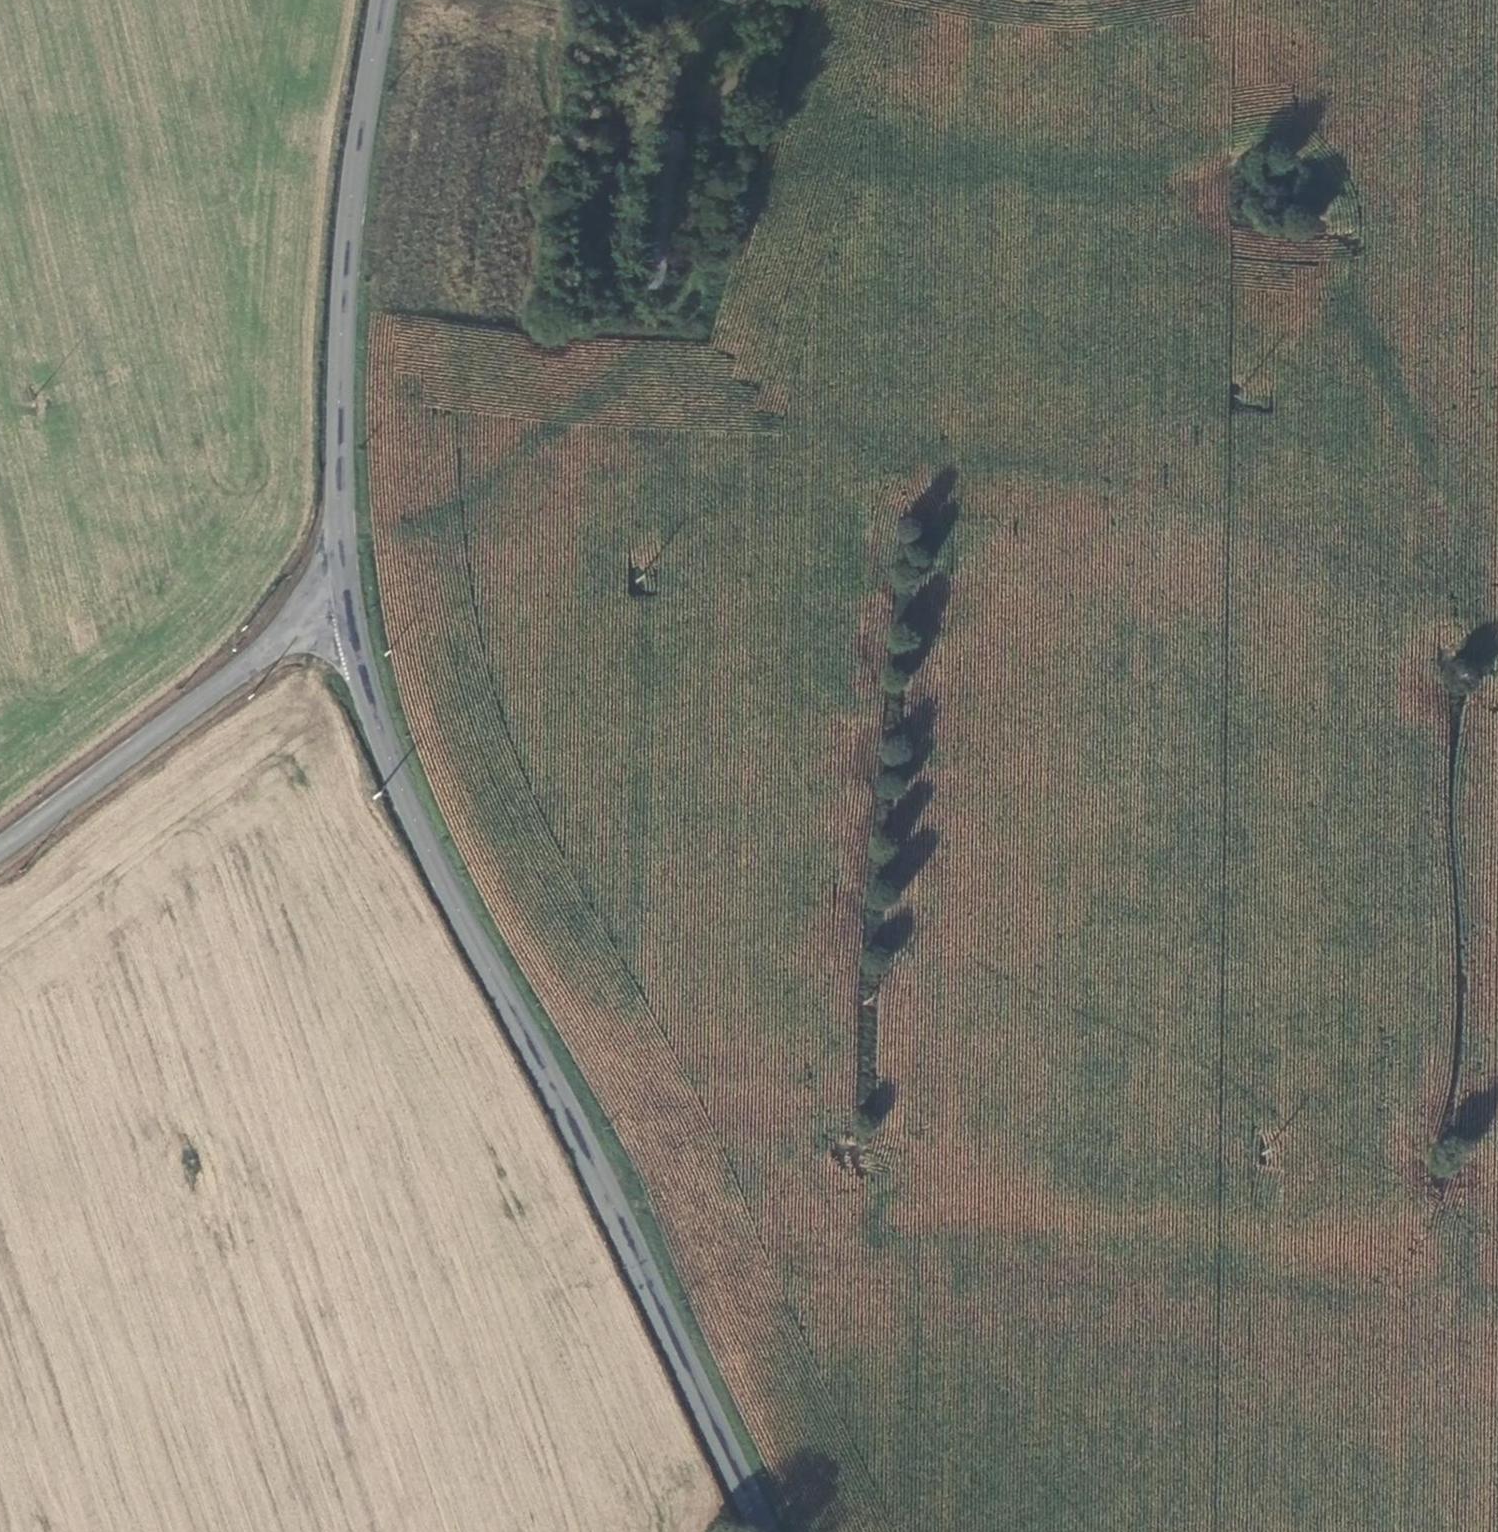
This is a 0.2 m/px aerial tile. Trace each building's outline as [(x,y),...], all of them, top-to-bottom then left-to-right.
[(289,691),(300,685),(292,671),(282,678),(289,691)]
